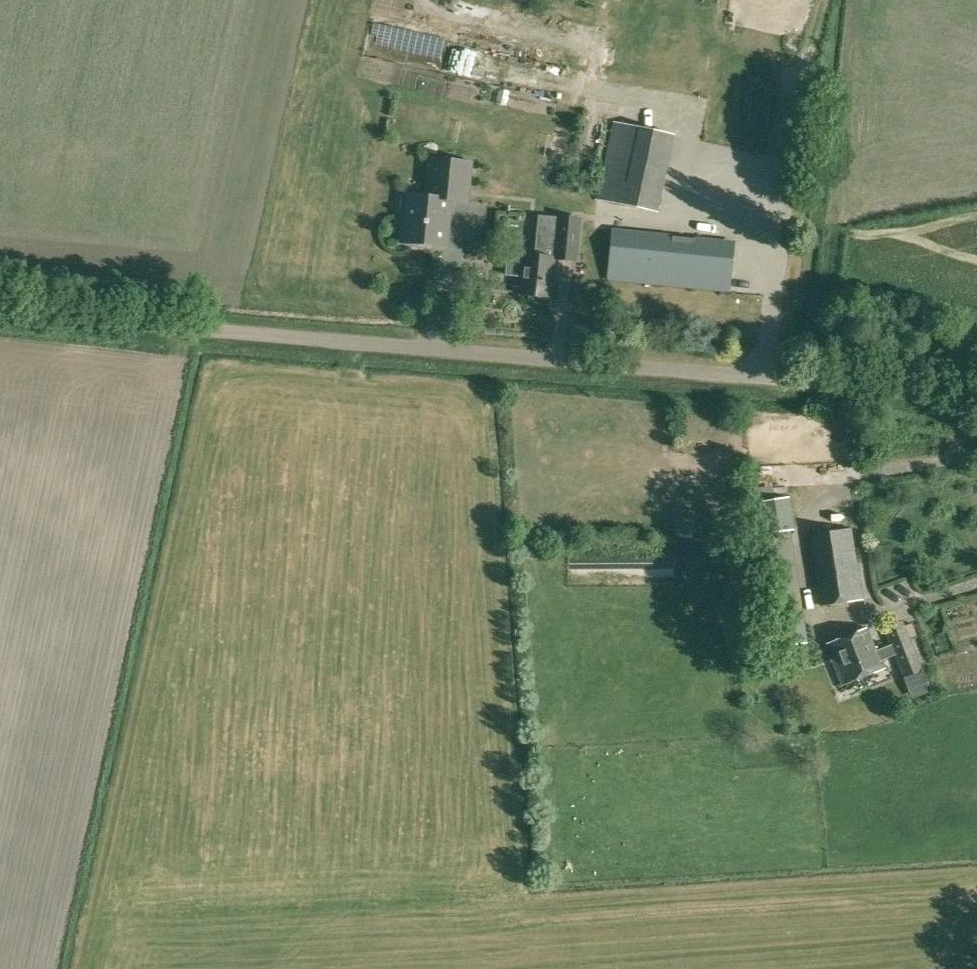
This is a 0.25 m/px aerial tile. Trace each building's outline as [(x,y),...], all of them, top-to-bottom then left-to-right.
[(386,24),(381,43),(446,59),(450,40),(386,24)] [(509,89),(505,106),(515,108),(519,91),(509,89)] [(658,213),(675,133),(613,119),(596,199),(658,213)] [(466,202),(470,162),(431,158),(427,196),(407,194),(406,198),(401,198),(400,213),(405,213),(402,242),(445,246),(450,200),(466,202)] [(558,217),(539,215),(535,255),(524,254),(521,294),(550,297),(554,258),(576,260),(580,218),(558,216),(558,217)] [(734,241),(612,229),(607,279),(729,291),(734,241)] [(772,649),(808,642),(791,531),(795,530),(789,497),(749,502),(772,649)] [(820,606),(864,599),(852,527),(809,534),(820,606)] [(867,627),(826,643),(843,684),(886,668),(882,658),(895,653),(891,643),(878,648),(877,647),(875,648),(867,627)] [(905,654),(914,677),(923,673),(914,650),(905,654)]
